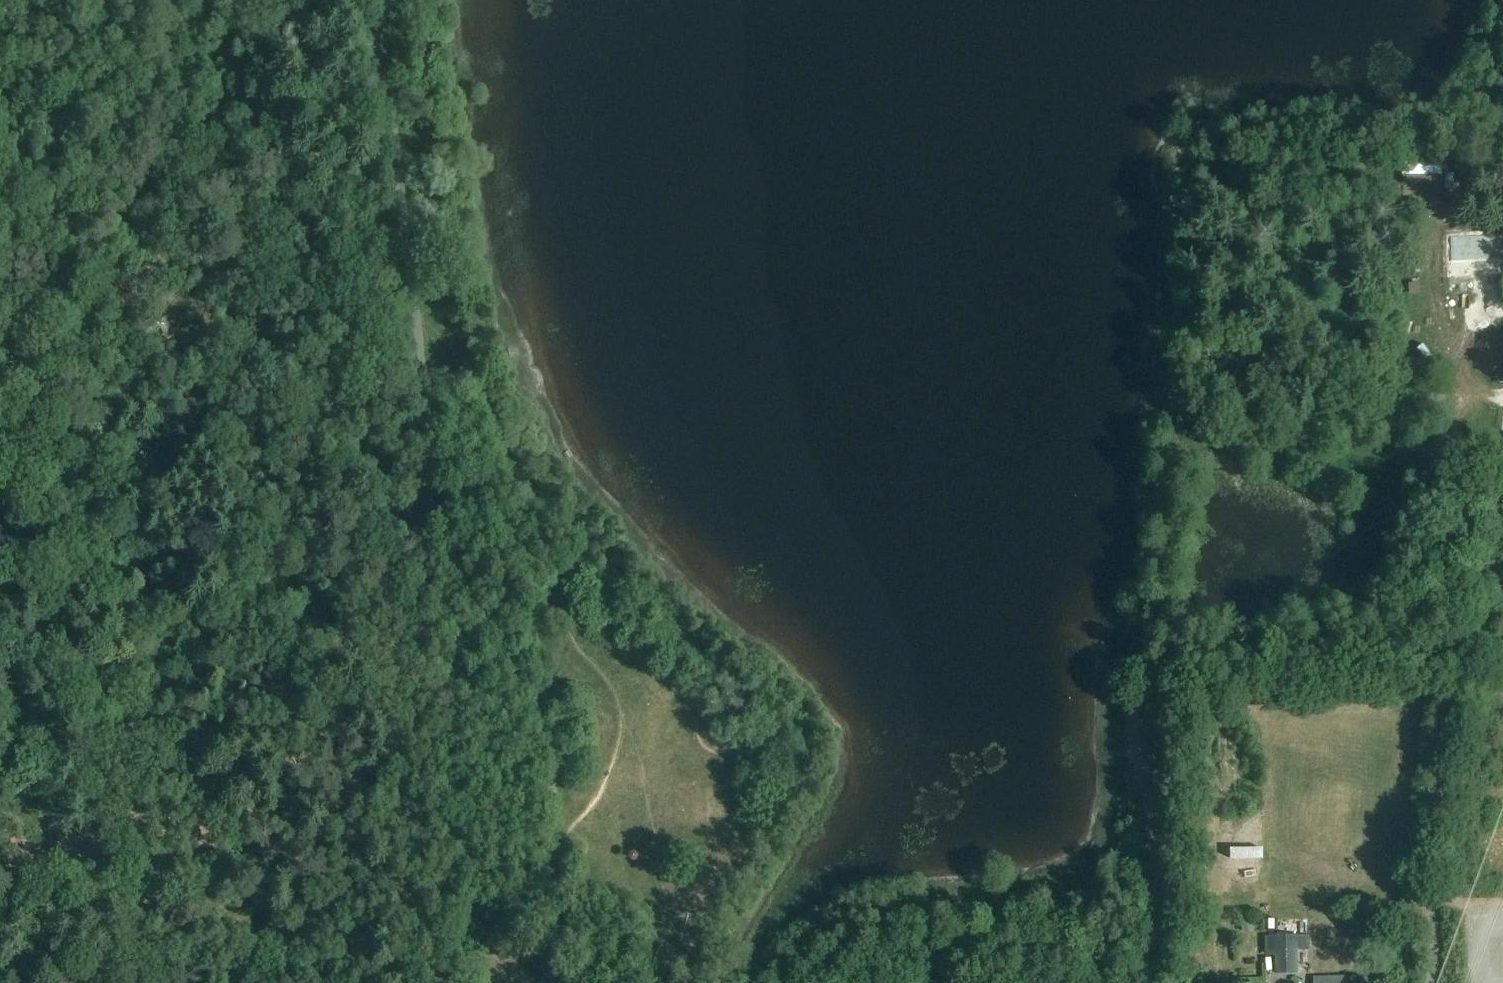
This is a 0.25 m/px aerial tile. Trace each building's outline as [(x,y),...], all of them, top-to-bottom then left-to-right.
[(1405,188),(1405,205),(1442,205),(1442,188),(1405,188)] [(1499,261),(1499,237),(1451,237),(1451,261),(1499,261)] [(1254,924),(1242,924),(1243,932),(1254,932),(1254,924)] [(1266,938),(1266,958),(1275,957),(1276,976),(1299,975),(1299,951),(1311,951),(1311,936),(1266,938)]
